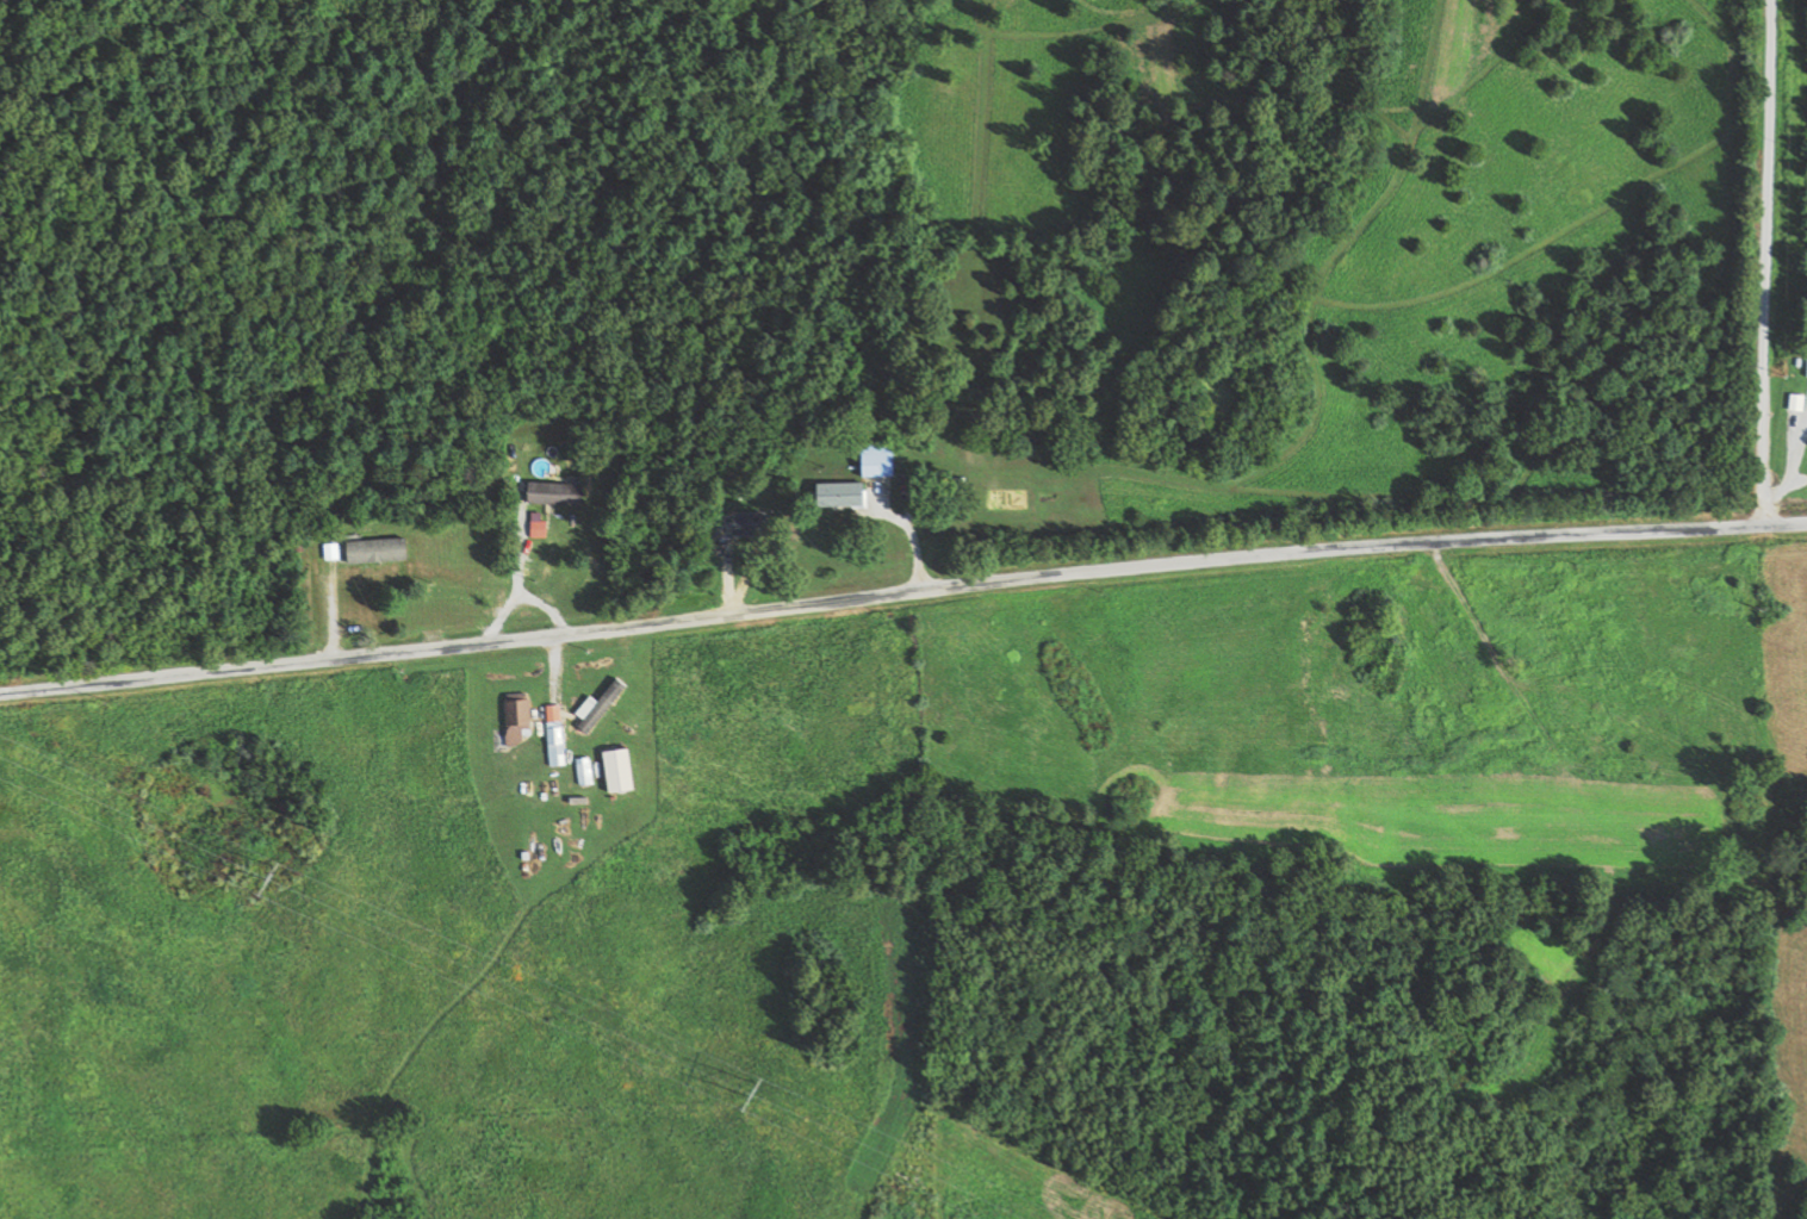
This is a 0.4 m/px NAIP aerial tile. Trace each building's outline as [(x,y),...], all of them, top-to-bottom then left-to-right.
[(1806,411),(1805,395),(1794,396),(1795,411),(1806,411)] [(899,444),(865,444),(865,477),(899,477),(899,444)] [(531,483),(530,504),(590,505),(590,484),(531,483)] [(821,508),(871,508),(871,484),(821,484),(821,508)] [(398,540),(351,541),(352,564),(399,563),(398,540)] [(602,701),(595,696),(577,719),(596,733),(632,686),(621,677),(602,701)] [(509,695),(509,747),(533,747),(533,695),(509,695)] [(567,767),(567,723),(549,723),(549,767),(567,767)] [(605,752),(610,793),(641,790),(636,748),(605,752)] [(577,759),(579,787),(596,785),(594,758),(577,759)]
